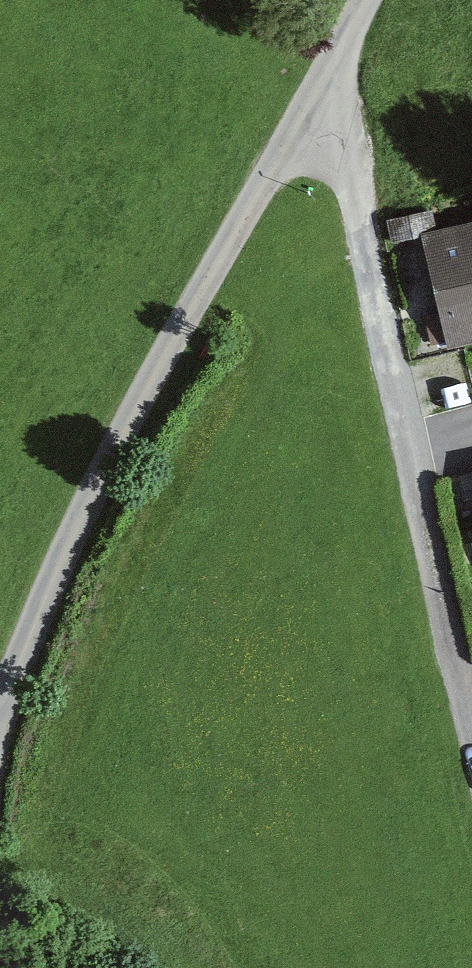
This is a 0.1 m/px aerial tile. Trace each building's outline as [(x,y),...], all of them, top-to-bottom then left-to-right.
[(405,234),(435,228),(431,208),(401,214),(405,234)] [(471,340),(471,231),(427,242),(452,345),(471,340)]
